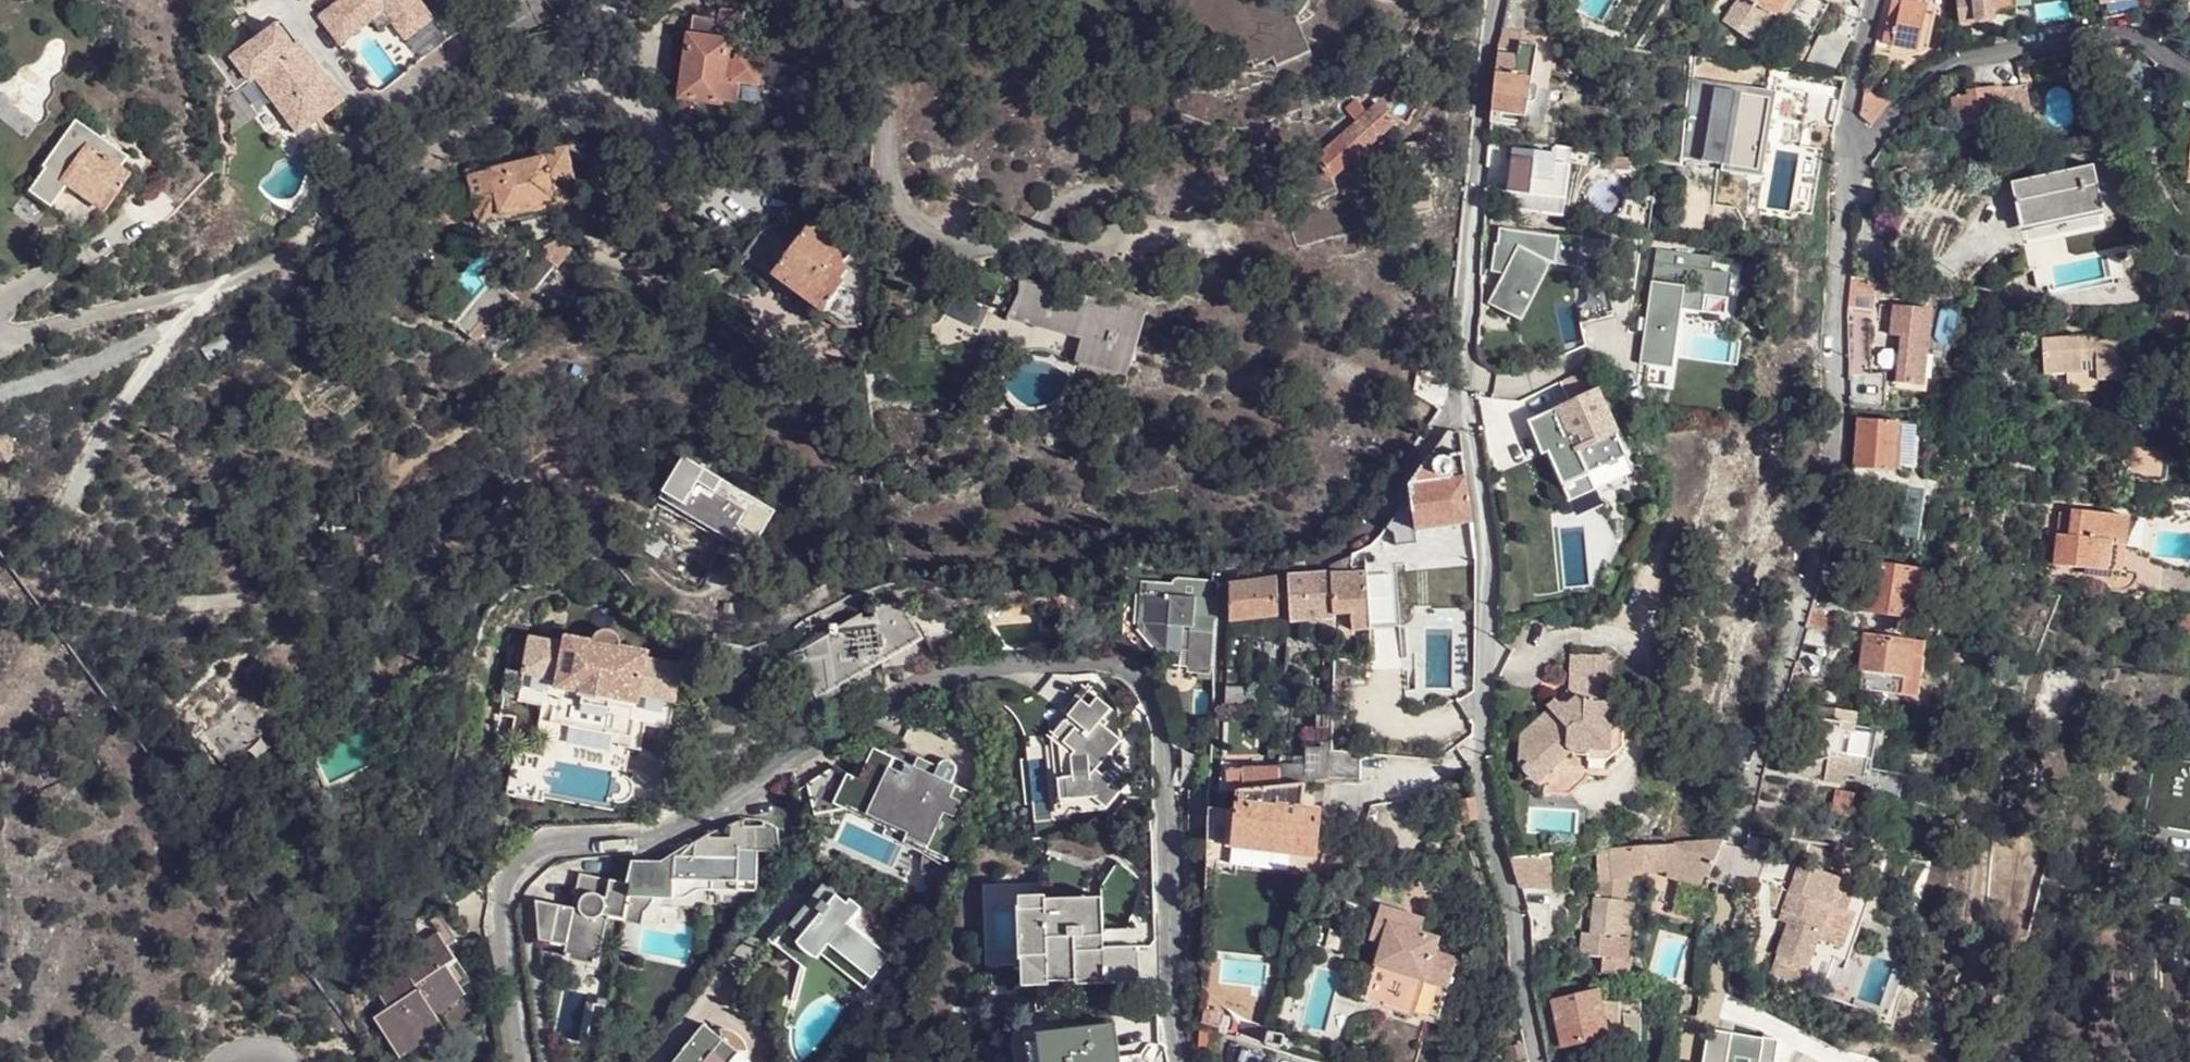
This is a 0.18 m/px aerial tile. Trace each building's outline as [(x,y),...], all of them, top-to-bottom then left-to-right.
[(322,18),(344,46),(345,46),(377,23),(384,33),(396,25),(409,43),(391,56),(406,76),(414,70),(454,42),(422,0),(346,0),(344,2),(322,18)] [(1232,40),(1283,18),(1275,0),(1260,0),(1223,16),(1232,40)] [(1503,27),(1529,31),(1533,0),(1505,0),(1504,6),(1501,23),(1503,27)] [(1725,17),(1754,40),(1784,0),(1737,0),(1725,17)] [(1754,40),(1749,47),(1757,52),(1796,0),(1784,0),(1754,40)] [(1880,27),(1887,28),(1893,1),(1891,0),(1887,0),(1882,22),(1880,27)] [(1961,22),(1978,21),(1978,22),(1993,20),(1993,15),(1992,2),(2007,1),(2007,0),(1958,0),(1961,22)] [(2104,15),(2130,10),(2130,4),(2129,0),(2124,0),(2102,5),(2104,15)] [(1906,49),(1905,55),(1924,52),(1932,25),(1921,23),(1924,8),(1917,6),(1893,1),(1887,28),(1880,27),(1875,48),(1891,53),(1892,45),(1906,49)] [(1992,2),(1993,15),(2007,12),(2007,1),(1992,2)] [(718,20),(695,16),(692,36),(684,94),(720,100),(727,60),(729,44),(737,45),(741,23),(742,11),(720,8),(718,20)] [(1921,23),(1932,25),(1935,11),(1924,8),(1921,23)] [(1291,14),(1283,18),(1232,40),(1235,66),(1252,59),(1254,63),(1269,56),(1275,64),(1299,52),(1307,49),(1305,43),(1291,14)] [(298,44),(280,20),(229,57),(248,82),(254,77),(296,134),(341,101),(314,65),(308,69),(292,49),(298,44)] [(1802,59),(1833,64),(1850,36),(1825,21),(1802,59)] [(1498,47),(1495,69),(1532,76),(1537,40),(1535,40),(1536,32),(1529,31),(1503,27),(1497,46),(1498,47)] [(1523,138),(1539,140),(1540,131),(1545,95),(1546,88),(1554,34),(1536,32),(1535,40),(1537,40),(1532,76),(1526,113),(1525,123),(1523,138)] [(314,65),(298,44),(292,49),(308,69),(314,65)] [(732,60),(727,60),(720,100),(736,103),(738,83),(761,86),(765,58),(742,55),(736,54),(732,60)] [(1495,69),(1492,108),(1496,108),(1520,112),(1526,113),(1532,76),(1495,69)] [(1715,160),(1722,161),(1725,161),(1726,153),(1755,157),(1760,119),(1765,120),(1770,86),(1717,80),(1712,116),(1706,158),(1715,160)] [(1871,124),(1896,94),(1883,84),(1874,94),(1866,87),(1861,114),(1871,124)] [(2026,84),(1969,90),(1970,95),(1954,97),(1957,122),(2001,116),(2003,127),(2031,123),(2026,84)] [(1776,88),(1770,86),(1765,120),(1771,121),(1776,88)] [(1358,122),(1370,111),(1357,97),(1346,107),(1354,117),(1358,122)] [(1318,157),(1332,174),(1394,119),(1396,117),(1390,114),(1378,103),(1370,111),(1358,122),(1318,157)] [(1771,121),(1765,120),(1760,119),(1755,157),(1765,159),(1771,121)] [(77,145),(88,132),(75,125),(65,136),(77,145)] [(1553,141),(1555,141),(1556,134),(1540,131),(1539,140),(1553,141)] [(119,171),(128,161),(88,132),(77,145),(65,136),(41,169),(45,172),(27,197),(49,213),(67,189),(70,185),(79,182),(110,204),(128,179),(119,171)] [(1558,212),(1569,143),(1555,141),(1553,141),(1552,149),(1554,149),(1549,193),(1546,193),(1544,209),(1558,212)] [(1426,151),(1425,142),(1405,143),(1407,152),(1426,151)] [(1505,187),(1546,193),(1549,193),(1554,149),(1552,149),(1511,144),(1505,187)] [(554,205),(580,198),(567,146),(520,157),(521,161),(470,175),(482,222),(506,217),(505,211),(553,201),(554,205)] [(1726,153),(1725,161),(1729,162),(1733,162),(1733,169),(1764,173),(1765,159),(1755,157),(1726,153)] [(521,161),(520,157),(468,170),(470,175),(521,161)] [(872,160),(859,159),(859,170),(872,170),(872,160)] [(1910,177),(1906,166),(1890,171),(1894,182),(1910,177)] [(2093,166),(2012,184),(2022,227),(2024,226),(2099,209),(2102,208),(2093,166)] [(70,185),(67,189),(104,213),(110,204),(79,182),(70,185)] [(1711,236),(1741,241),(1747,208),(1738,193),(1718,190),(1711,236)] [(554,205),(553,201),(505,211),(506,217),(554,205)] [(846,263),(844,262),(850,253),(842,247),(844,246),(814,221),(809,218),(807,221),(802,219),(800,222),(793,219),(784,219),(775,223),(771,227),(768,230),(765,229),(745,253),(775,276),(776,275),(823,309),(825,311),(847,281),(843,278),(846,273),(848,271),(846,263)] [(1585,234),(1505,221),(1504,224),(1500,223),(1498,239),(1501,238),(1498,258),(1503,259),(1503,269),(1508,269),(1502,281),(1531,293),(1546,259),(1552,260),(1580,264),(1585,234)] [(1889,238),(1893,227),(1880,228),(1877,228),(1877,239),(1889,238)] [(1745,258),(1659,244),(1640,360),(1674,365),(1683,306),(1736,313),(1745,258)] [(2171,252),(2173,266),(2189,264),(2189,250),(2171,252)] [(1552,260),(1546,259),(1531,293),(1502,281),(1493,298),(1528,312),(1552,260)] [(868,278),(846,273),(843,278),(847,281),(825,311),(823,309),(821,311),(842,327),(866,325),(868,278)] [(1850,275),(1850,309),(1876,313),(1879,293),(1881,282),(1882,280),(1850,275)] [(1133,363),(1147,310),(1125,303),(1124,294),(1114,292),(1111,293),(1108,296),(1104,304),(1101,304),(1101,307),(1085,301),(1085,297),(1080,294),(1078,297),(1019,280),(1019,292),(1010,310),(1082,331),(1080,340),(1079,346),(1133,363)] [(1893,336),(1894,382),(1921,386),(1931,309),(1881,303),(1880,313),(1878,335),(1893,336)] [(1850,309),(1849,401),(1885,405),(1887,381),(1889,370),(1875,368),(1878,335),(1880,313),(1876,313),(1850,309)] [(1082,331),(1010,310),(1007,319),(1080,340),(1082,331)] [(2096,368),(2097,377),(2127,375),(2123,336),(2096,339),(2095,332),(2041,337),(2045,372),(2066,371),(2096,368)] [(1889,370),(1887,381),(1894,382),(1893,336),(1878,335),(1875,368),(1889,370)] [(1133,363),(1079,346),(1078,364),(1128,378),(1133,363)] [(1568,397),(1597,385),(1589,365),(1560,378),(1568,397)] [(2098,386),(2097,377),(2096,368),(2066,371),(2068,389),(2098,386)] [(1549,448),(1570,497),(1598,485),(1590,468),(1627,451),(1597,385),(1568,397),(1556,402),(1557,404),(1528,416),(1540,451),(1549,448)] [(1857,418),(1854,466),(1894,470),(1895,462),(1895,455),(1898,428),(1898,422),(1857,418)] [(1895,455),(1895,462),(1911,464),(1916,465),(1921,425),(1915,423),(1898,422),(1898,428),(1895,455)] [(1414,507),(1417,528),(1473,519),(1459,430),(1448,428),(1410,483),(1414,507)] [(2121,444),(2119,467),(2118,468),(2137,475),(2164,476),(2167,446),(2122,441),(2121,444)] [(683,457),(663,491),(754,545),(775,510),(683,457)] [(1397,516),(1401,530),(1417,528),(1414,507),(1400,510),(1397,516)] [(2056,563),(2123,571),(2129,515),(2112,513),(2077,508),(2076,508),(2073,508),(2072,507),(2063,507),(2060,533),(2056,563)] [(1587,547),(1590,575),(1598,575),(1612,540),(1587,547)] [(1335,570),(1336,610),(1354,610),(1355,627),(1373,625),(1372,612),(1366,563),(1355,566),(1352,550),(1333,560),(1334,568),(1335,570)] [(1868,632),(1887,635),(1887,630),(1893,630),(1896,613),(1911,615),(1919,570),(1868,561),(1858,617),(1868,632)] [(1290,572),(1291,618),(1322,616),(1336,615),(1336,611),(1336,610),(1335,570),(1334,568),(1290,572)] [(1230,580),(1229,618),(1280,611),(1279,611),(1279,573),(1230,580)] [(1214,667),(1219,593),(1197,591),(1196,594),(1142,586),(1139,623),(1144,628),(1159,646),(1182,647),(1189,647),(1188,657),(1190,659),(1192,660),(1196,663),(1198,664),(1200,665),(1203,666),(1207,667),(1210,667),(1214,667)] [(827,698),(839,693),(854,684),(933,637),(910,601),(885,604),(801,652),(827,698)] [(2189,633),(2189,608),(2183,607),(2179,632),(2189,633)] [(1810,610),(1806,623),(1832,627),(1834,617),(1818,615),(1819,611),(1810,610)] [(1336,615),(1322,616),(1321,630),(1336,630),(1336,619),(1336,615)] [(670,730),(682,665),(647,658),(648,651),(624,646),(624,644),(624,642),(623,637),(620,634),(617,632),(612,631),(607,631),(603,632),(599,635),(596,638),(596,641),(567,635),(566,642),(531,636),(520,704),(558,711),(556,726),(635,739),(637,724),(670,730)] [(1868,632),(1864,631),(1856,684),(1917,692),(1923,653),(1906,650),(1908,638),(1887,635),(1868,632)] [(1527,759),(1546,766),(1572,744),(1602,744),(1609,753),(1622,742),(1624,707),(1614,696),(1606,695),(1609,648),(1570,647),(1568,683),(1574,688),(1568,695),(1559,695),(1557,693),(1555,690),(1547,698),(1549,701),(1520,727),(1518,759),(1523,763),(1527,759)] [(1954,651),(1937,649),(1935,659),(1953,662),(1954,651)] [(1190,659),(1188,657),(1187,669),(1210,671),(1210,667),(1207,667),(1203,666),(1200,665),(1198,664),(1196,663),(1192,660),(1190,659)] [(1284,691),(1285,679),(1275,679),(1275,690),(1284,691)] [(1059,741),(1071,750),(1073,771),(1068,771),(1071,795),(1085,794),(1093,793),(1094,795),(1107,804),(1127,780),(1132,780),(1131,766),(1127,766),(1121,762),(1113,756),(1113,755),(1113,746),(1122,735),(1105,721),(1108,717),(1103,712),(1112,701),(1086,681),(1065,707),(1069,711),(1066,716),(1065,715),(1053,729),(1058,734),(1055,737),(1059,741)] [(1568,683),(1557,693),(1559,695),(1568,695),(1574,688),(1568,683)] [(854,684),(839,693),(839,698),(856,697),(854,684)] [(1228,686),(1226,709),(1245,710),(1247,691),(1244,690),(1244,687),(1228,686)] [(1284,691),(1275,690),(1274,707),(1276,707),(1283,707),(1284,691)] [(1822,779),(1844,783),(1846,768),(1863,772),(1867,752),(1850,748),(1855,713),(1818,705),(1816,725),(1799,722),(1795,745),(1805,747),(1809,758),(1827,753),(1822,779)] [(1331,724),(1332,711),(1316,713),(1316,725),(1331,724)] [(1330,750),(1330,740),(1322,740),(1322,743),(1306,744),(1306,759),(1279,759),(1278,783),(1293,781),(1306,779),(1327,776),(1329,773),(1330,750)] [(1060,797),(1071,795),(1068,771),(1073,771),(1071,750),(1059,741),(1063,773),(1058,773),(1060,797)] [(1127,754),(1119,748),(1113,755),(1113,756),(1121,762),(1127,754)] [(874,749),(870,758),(910,777),(914,768),(874,749)] [(1327,776),(1327,779),(1355,780),(1356,751),(1330,750),(1329,773),(1327,776)] [(975,795),(952,784),(956,774),(957,773),(957,772),(957,771),(957,770),(957,769),(957,768),(957,767),(956,766),(956,765),(955,764),(955,763),(954,763),(954,762),(953,762),(952,762),(952,761),(951,761),(950,761),(949,760),(948,760),(947,760),(946,760),(946,761),(945,761),(944,761),(943,761),(943,762),(942,762),(941,763),(940,764),(940,765),(939,765),(939,766),(939,767),(938,768),(935,777),(914,768),(910,777),(870,758),(867,766),(850,803),(954,850),(956,851),(967,828),(964,827),(971,812),(968,810),(975,795)] [(918,759),(914,768),(935,777),(938,768),(918,759)] [(1278,783),(1279,759),(1268,760),(1268,784),(1278,783)] [(1527,759),(1523,763),(1534,776),(1546,766),(1527,759)] [(1244,765),(1244,787),(1268,784),(1268,760),(1244,765)] [(850,803),(867,766),(860,762),(853,777),(848,775),(834,806),(838,807),(866,820),(867,817),(909,835),(904,844),(947,863),(954,850),(850,803)] [(1228,774),(1229,789),(1238,788),(1244,787),(1244,765),(1238,765),(1228,766),(1228,774)] [(815,817),(836,814),(838,807),(834,806),(848,775),(834,768),(807,785),(815,817)] [(1220,781),(1220,790),(1229,789),(1228,774),(1220,775),(1220,781)] [(1306,779),(1293,781),(1285,803),(1302,805),(1306,779)] [(1244,787),(1238,788),(1238,797),(1285,803),(1293,781),(1278,783),(1268,784),(1244,787)] [(1856,791),(1839,787),(1834,812),(1851,814),(1856,791)] [(1093,793),(1085,794),(1087,807),(1107,804),(1094,795),(1093,793)] [(1464,817),(1478,815),(1475,793),(1460,795),(1464,817)] [(1237,806),(1234,831),(1290,838),(1289,849),(1315,853),(1319,815),(1321,807),(1302,805),(1285,803),(1238,797),(1237,806)] [(1231,806),(1209,806),(1207,863),(1211,863),(1230,862),(1231,856),(1233,843),(1227,842),(1231,806)] [(1237,806),(1231,806),(1227,842),(1233,843),(1234,831),(1237,806)] [(1816,835),(1843,841),(1846,823),(1821,817),(1816,835)] [(674,856),(673,864),(673,880),(674,899),(682,899),(687,898),(692,895),(697,892),(699,891),(757,893),(758,852),(782,853),(777,827),(762,820),(762,826),(744,827),(744,819),(730,825),(730,838),(709,838),(710,834),(695,842),(694,857),(674,856)] [(1234,831),(1233,843),(1288,850),(1289,849),(1290,838),(1234,831)] [(1708,876),(1714,878),(1725,839),(1632,846),(1596,849),(1598,869),(1599,877),(1624,875),(1670,871),(1677,873),(1679,867),(1708,876)] [(1598,869),(1596,849),(1584,849),(1586,870),(1591,870),(1598,869)] [(1510,856),(1519,885),(1551,888),(1553,852),(1510,856)] [(1774,972),(1806,983),(1811,965),(1814,965),(1822,938),(1846,947),(1857,912),(1849,909),(1861,878),(1843,872),(1842,876),(1802,862),(1792,889),(1792,893),(1789,893),(1781,917),(1790,920),(1779,953),(1780,954),(1774,972)] [(631,863),(626,884),(631,884),(628,898),(653,899),(674,899),(673,880),(673,864),(631,863)] [(1705,888),(1708,876),(1679,867),(1677,873),(1675,879),(1705,888)] [(1609,957),(1624,957),(1629,899),(1622,899),(1624,875),(1599,877),(1598,869),(1591,870),(1585,931),(1586,940),(1584,955),(1609,957)] [(539,941),(566,946),(602,953),(605,935),(620,938),(623,923),(628,898),(631,884),(626,884),(607,878),(578,873),(574,896),(582,897),(579,909),(572,908),(535,901),(539,941)] [(847,898),(823,878),(786,915),(790,918),(789,920),(791,921),(802,931),(797,938),(801,942),(812,952),(819,952),(821,949),(829,940),(872,974),(891,951),(849,918),(862,903),(850,894),(847,898)] [(2156,905),(2169,908),(2168,889),(2153,889),(2156,905)] [(574,896),(572,908),(579,909),(582,897),(574,896)] [(1046,896),(1021,898),(1023,951),(1024,964),(1023,986),(1049,985),(1049,981),(1077,980),(1077,984),(1139,982),(1138,947),(1104,947),(1102,898),(1046,900),(1046,896)] [(652,905),(653,899),(628,898),(623,923),(641,926),(645,913),(648,910),(650,908),(652,905)] [(1369,939),(1383,944),(1389,925),(1420,935),(1425,920),(1381,906),(1369,939)] [(388,1017),(405,1044),(451,1013),(446,1006),(476,987),(461,964),(471,958),(462,945),(471,938),(454,914),(445,919),(452,932),(411,958),(421,973),(392,992),(403,1008),(388,1017)] [(786,915),(768,935),(775,940),(791,921),(789,920),(790,918),(786,915)] [(1383,944),(1364,1004),(1413,1020),(1434,955),(1439,941),(1420,935),(1389,925),(1383,944)] [(1586,940),(1585,931),(1576,930),(1574,954),(1584,955),(1586,940)] [(872,974),(829,940),(821,949),(864,984),(872,974)] [(566,946),(564,960),(599,966),(602,953),(566,946)] [(1023,951),(988,951),(988,963),(1024,964),(1023,951)] [(1434,955),(1413,1020),(1423,1023),(1425,1018),(1437,1022),(1442,1008),(1456,962),(1434,955)] [(1626,957),(1624,957),(1609,957),(1608,975),(1625,976),(1626,957)] [(476,987),(446,1006),(451,1013),(480,994),(476,987)] [(1579,1046),(1619,1048),(1619,1039),(1640,1040),(1641,1001),(1599,999),(1596,988),(1551,998),(1561,1045),(1578,1041),(1579,1046)] [(597,997),(593,1014),(604,1017),(608,1000),(597,997)] [(1547,1005),(1536,1007),(1541,1028),(1552,1026),(1547,1005)] [(1204,1009),(1202,1022),(1220,1028),(1220,1032),(1227,1035),(1232,1019),(1204,1009)] [(451,1013),(405,1044),(415,1059),(461,1028),(451,1013)] [(752,1057),(738,1046),(720,1032),(704,1019),(670,1061),(757,1061),(756,1060),(755,1059),(754,1058),(753,1057),(752,1057)] [(720,1024),(720,1032),(738,1046),(748,1045),(746,1041),(744,1036),(739,1031),(733,1026),(726,1024),(720,1024)] [(1212,1030),(1201,1028),(1198,1048),(1209,1049),(1212,1030)] [(1777,1061),(1780,1039),(1764,1036),(1764,1041),(1733,1036),(1733,1032),(1717,1029),(1717,1033),(1709,1032),(1704,1061),(1778,1061),(1777,1061)] [(1285,1035),(1269,1031),(1267,1042),(1282,1046),(1284,1045),(1285,1036),(1285,1035)] [(1110,1033),(1089,1036),(1092,1056),(1112,1055),(1110,1033)] [(1057,1060),(1077,1057),(1074,1038),(1044,1041),(1043,1034),(1033,1035),(1036,1061),(1057,1061),(1057,1060)] [(1113,1058),(1112,1055),(1092,1056),(1089,1036),(1074,1038),(1077,1057),(1057,1060),(1057,1061),(1113,1061),(1113,1058)] [(1780,1039),(1777,1061),(1778,1061),(1818,1061),(1820,1059),(1780,1039)] [(1353,1061),(1373,1061),(1376,1053),(1358,1047),(1353,1061)]
